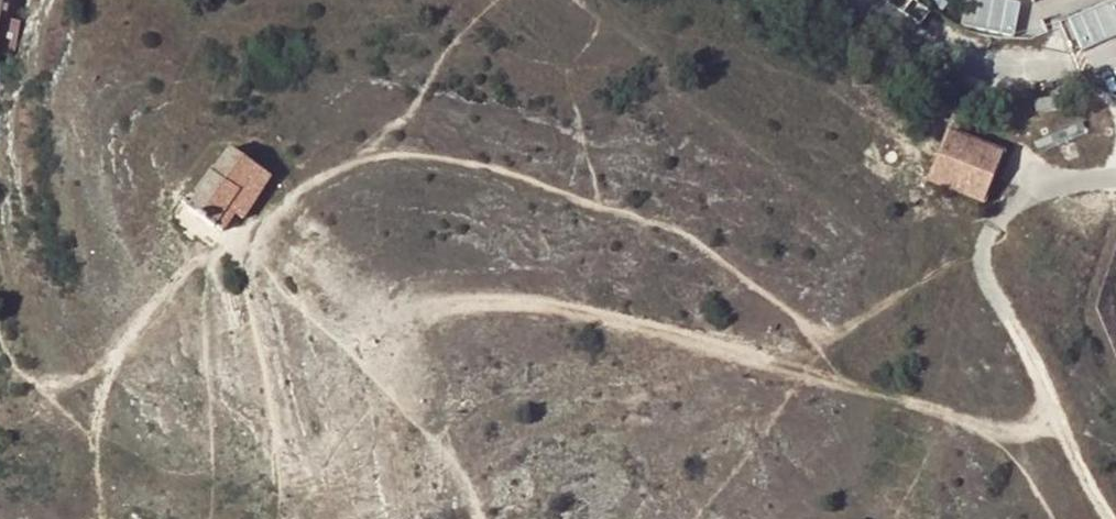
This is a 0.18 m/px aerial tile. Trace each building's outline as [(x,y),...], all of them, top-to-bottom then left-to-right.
[(1054,98),(1034,101),(1035,113),(1056,110),(1054,98)] [(1002,153),(948,130),(928,178),(982,201),(1002,153)] [(197,195),(187,210),(213,228),(215,224),(224,231),(228,225),(236,214),(242,218),(270,177),(230,149),(213,173),(211,172),(195,193),(197,195)]
